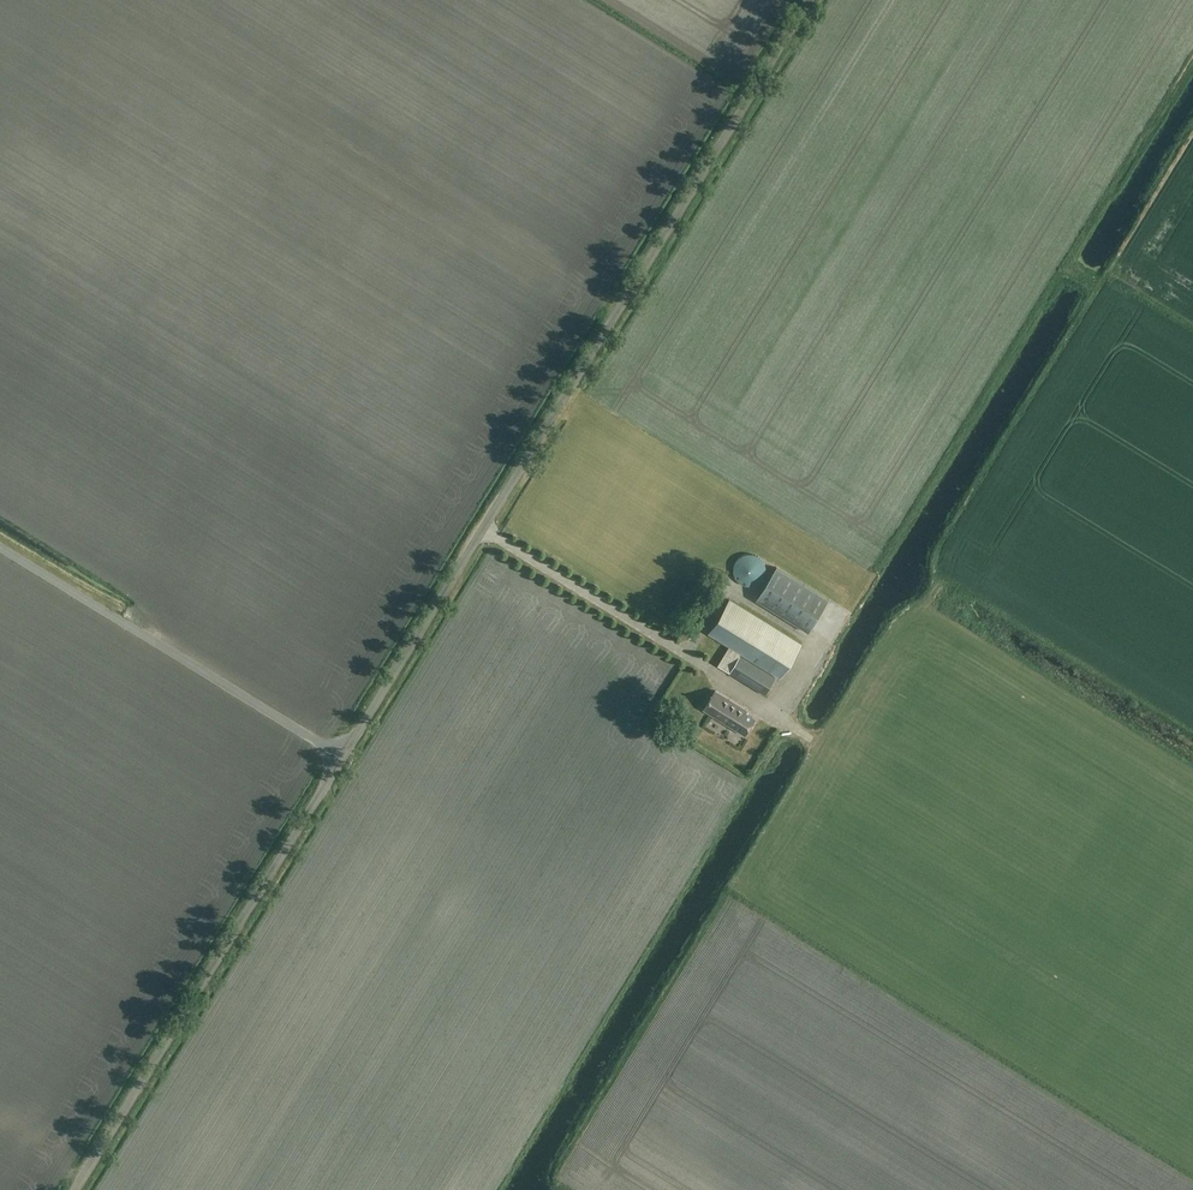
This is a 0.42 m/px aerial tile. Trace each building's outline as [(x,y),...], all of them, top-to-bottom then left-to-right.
[(731,58),(736,53),(732,48),(714,62),(722,73),(735,63),(731,58)] [(739,587),(762,583),(757,553),(743,556),(745,563),(735,565),(739,587)] [(773,570),(754,604),(808,633),(826,599),(773,570)] [(708,635),(727,645),(714,667),(763,694),(773,677),(779,681),(800,643),(727,602),(708,635)] [(747,710),(715,690),(704,709),(745,734),(755,718),(746,712),(747,710)]
